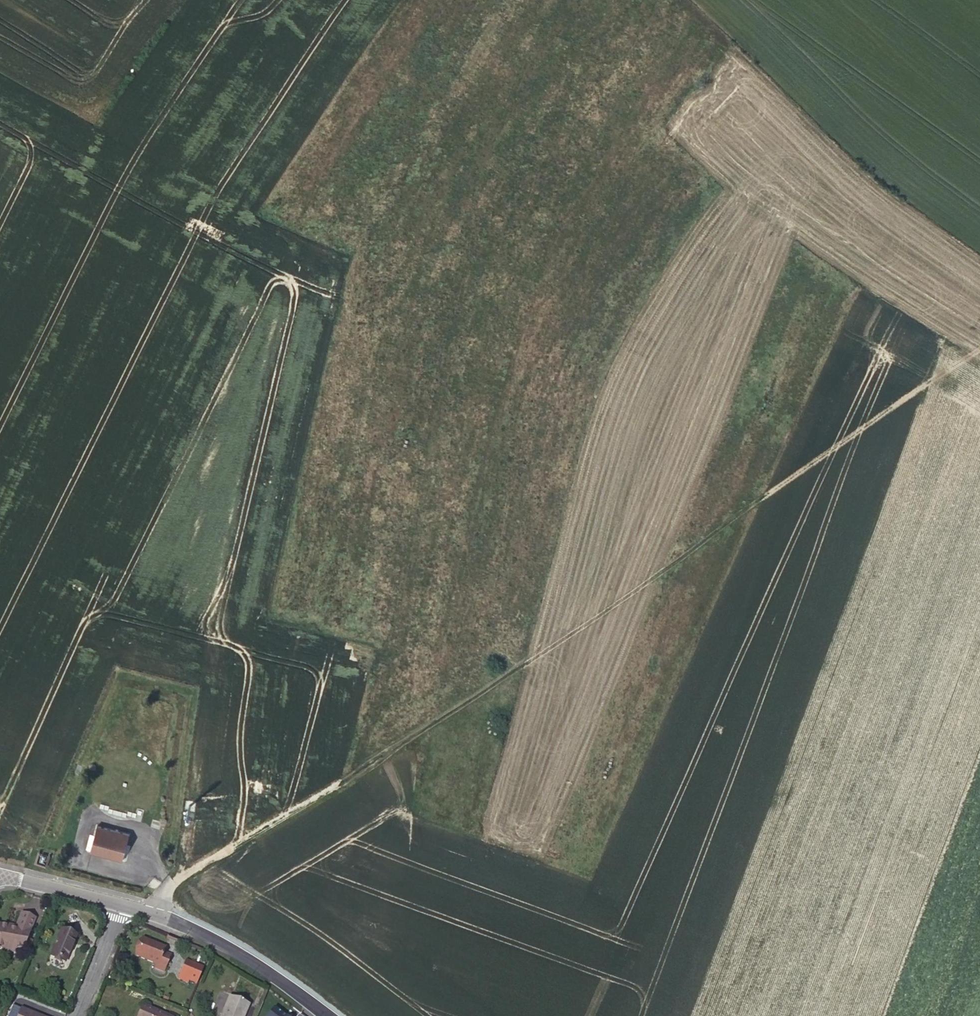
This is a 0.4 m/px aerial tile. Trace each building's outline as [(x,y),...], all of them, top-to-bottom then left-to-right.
[(130,834),(97,825),(94,836),(90,835),(86,850),(127,861),(131,846),(127,844),(130,834)] [(46,866),(50,856),(39,852),(35,863),(46,866)] [(22,949),(33,920),(21,915),(17,925),(15,929),(9,927),(10,925),(8,925),(0,924),(0,947),(4,948),(5,945),(22,949)] [(74,936),(61,930),(50,957),(64,962),(74,936)] [(136,957),(151,963),(152,961),(158,964),(157,966),(157,967),(164,971),(170,956),(163,953),(164,949),(143,940),(136,957)] [(186,963),(180,977),(188,981),(195,984),(201,969),(186,963)] [(229,998),(221,1015),(243,1015),(247,1005),(229,998)] [(143,1007),(140,1015),(164,1015),(143,1007)]
